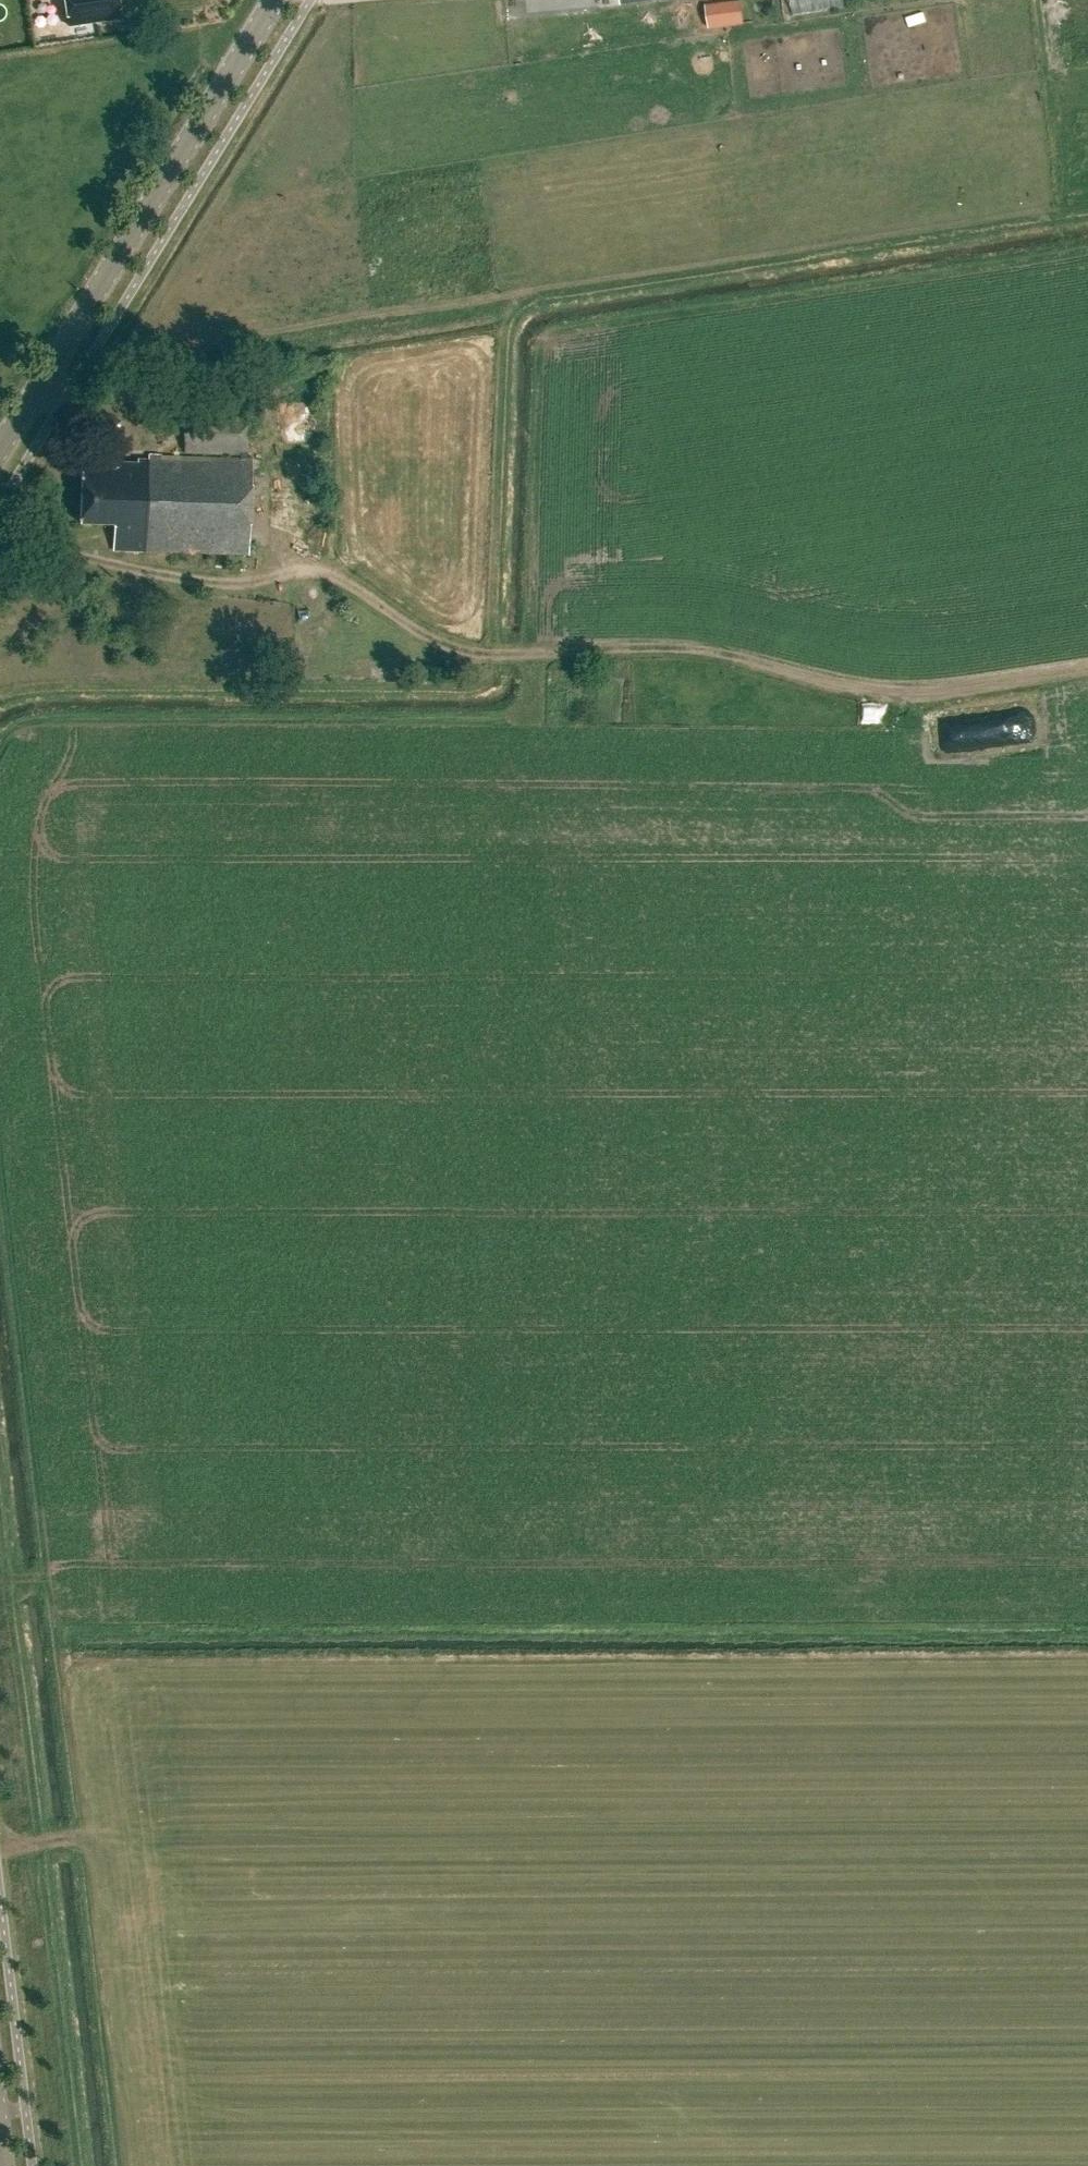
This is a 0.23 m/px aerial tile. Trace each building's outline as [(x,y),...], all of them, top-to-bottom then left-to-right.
[(69,27),(120,20),(117,0),(65,0),(69,27)] [(248,456),(249,417),(185,414),(182,454),(248,456)] [(250,554),(253,461),(150,458),(149,463),(138,462),(137,466),(115,465),(115,472),(82,472),(81,524),(113,525),(113,551),(250,554)]
